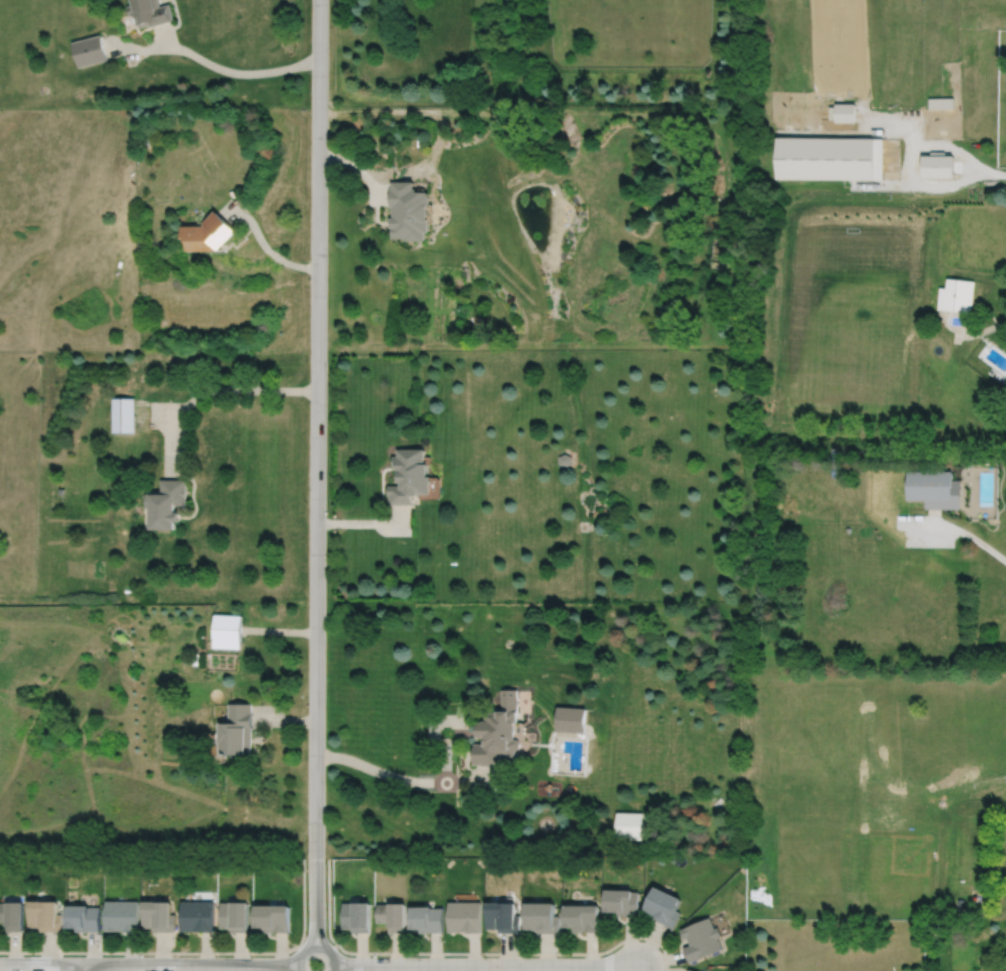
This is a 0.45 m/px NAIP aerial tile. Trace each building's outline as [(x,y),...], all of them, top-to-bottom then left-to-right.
[(132,4),(126,6),(129,16),(135,15),(138,28),(150,25),(150,27),(175,20),(170,4),(161,6),(159,0),(131,0),(132,4)] [(71,43),(78,68),(107,60),(100,35),(71,43)] [(930,98),(930,110),(956,109),(955,98),(930,98)] [(842,107),(842,116),(857,116),(857,107),(842,107)] [(778,137),(778,180),(885,181),(885,138),(778,137)] [(924,156),(924,176),(954,175),(954,156),(924,156)] [(392,183),(392,189),(390,189),(390,206),(393,206),(393,215),(391,215),(391,225),(393,225),(393,236),(406,236),(406,238),(426,238),(426,229),(431,229),(431,195),(418,195),(418,190),(416,190),(416,183),(392,183)] [(204,223),(182,224),(182,237),(186,237),(185,248),(217,249),(217,246),(218,247),(237,228),(216,208),(203,221),(205,222),(204,223)] [(939,286),(937,308),(971,312),(974,280),(947,277),(946,287),(939,286)] [(112,397),(112,431),(134,431),(134,397),(112,397)] [(399,448),(398,455),(394,455),(394,466),(398,466),(398,472),(399,472),(399,481),(402,481),(402,485),(389,485),(389,495),(389,504),(414,504),(414,494),(421,494),(421,493),(432,493),(432,476),(430,476),(430,462),(427,462),(427,448),(399,448)] [(558,456),(559,463),(565,467),(571,463),(571,456),(565,452),(558,456)] [(908,470),(908,500),(925,500),(925,508),(961,508),(961,479),(952,479),(952,470),(908,470)] [(161,479),(161,493),(146,493),(146,507),(150,507),(150,529),(176,529),(176,521),(180,521),(180,512),(175,512),(175,504),(186,504),(186,495),(187,495),(187,488),(186,488),(186,479),(161,479)] [(214,614),(213,648),(240,649),(242,615),(214,614)] [(519,722),(519,712),(517,712),(518,690),(502,690),(502,712),(486,712),(486,721),(483,721),(483,723),(478,723),(478,738),(486,738),(486,743),(475,743),(474,753),(474,765),(483,765),(483,766),(507,766),(507,757),(516,758),(516,755),(517,755),(517,752),(519,752),(519,750),(520,749),(526,749),(529,745),(530,741),(536,741),(536,731),(526,731),(526,726),(522,722),(519,722)] [(252,704),(229,704),(229,723),(220,723),(220,745),(222,745),(222,756),(252,756),(252,704)] [(557,707),(556,732),(585,733),(586,709),(557,707)] [(617,814),(616,840),(642,840),(643,814),(617,814)] [(656,883),(644,909),(655,914),(654,918),(673,927),(681,911),(676,909),(682,896),(656,883)] [(606,887),(605,909),(615,909),(615,914),(638,915),(639,890),(633,890),(633,887),(606,887)] [(32,898),(31,927),(42,927),(41,930),(63,931),(64,913),(59,912),(60,899),(32,898)] [(957,898),(956,907),(963,908),(964,899),(957,898)] [(8,920),(8,930),(24,930),(24,923),(25,923),(25,899),(9,899),(9,901),(0,901),(0,920),(8,920)] [(143,899),(143,927),(154,927),(154,931),(175,931),(175,913),(170,913),(171,899),(143,899)] [(105,900),(104,929),(123,929),(123,931),(137,931),(138,900),(105,900)] [(181,900),(181,930),(199,930),(199,931),(214,931),(214,900),(181,900)] [(221,901),(221,927),(232,927),(232,931),(248,931),(248,926),(249,926),(249,900),(232,900),(232,901),(221,901)] [(344,902),(344,927),(355,927),(354,932),(371,932),(371,926),(372,926),(372,900),(355,900),(355,902),(344,902)] [(489,900),(489,928),(501,928),(500,931),(522,932),(522,914),(518,914),(518,900),(489,900)] [(528,900),(528,928),(539,928),(539,932),(561,932),(561,915),(558,914),(558,901),(528,900)] [(378,903),(377,921),(390,921),(390,932),(406,932),(406,925),(407,925),(407,901),(391,901),(391,903),(378,903)] [(450,901),(450,931),(467,931),(467,932),(482,932),(482,901),(450,901)] [(70,903),(70,925),(78,925),(78,930),(99,930),(99,906),(90,906),(90,903),(70,903)] [(256,903),(256,926),(264,926),(264,931),(290,931),(290,903),(256,903)] [(568,903),(567,925),(575,925),(575,930),(599,931),(599,903),(568,903)] [(412,904),(412,927),(420,927),(420,932),(444,931),(444,907),(434,907),(434,904),(412,904)] [(681,928),(684,937),(688,936),(691,944),(684,947),(690,961),(723,948),(719,936),(722,935),(719,925),(715,927),(710,916),(681,928)]
